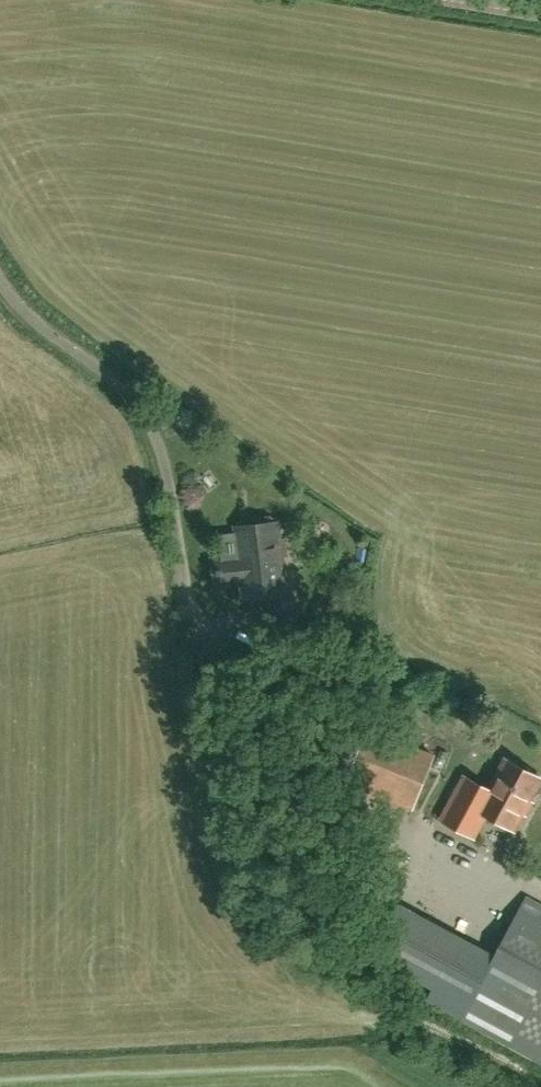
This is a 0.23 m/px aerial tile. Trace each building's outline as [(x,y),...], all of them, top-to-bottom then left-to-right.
[(255,521),(256,525),(235,527),(237,545),(243,544),(245,555),(242,555),(248,598),(271,595),(273,610),(291,608),(287,576),(281,577),(275,522),(273,523),(273,519),(270,516),(257,518),(255,521)] [(410,807),(433,750),(365,723),(341,780),(410,807)] [(465,777),(441,820),(473,837),(485,814),(513,829),(540,778),(505,759),(489,790),(465,777)] [(526,898),(493,959),(397,908),(372,954),(447,994),(439,1009),(540,1064),(540,906),(526,898)]
